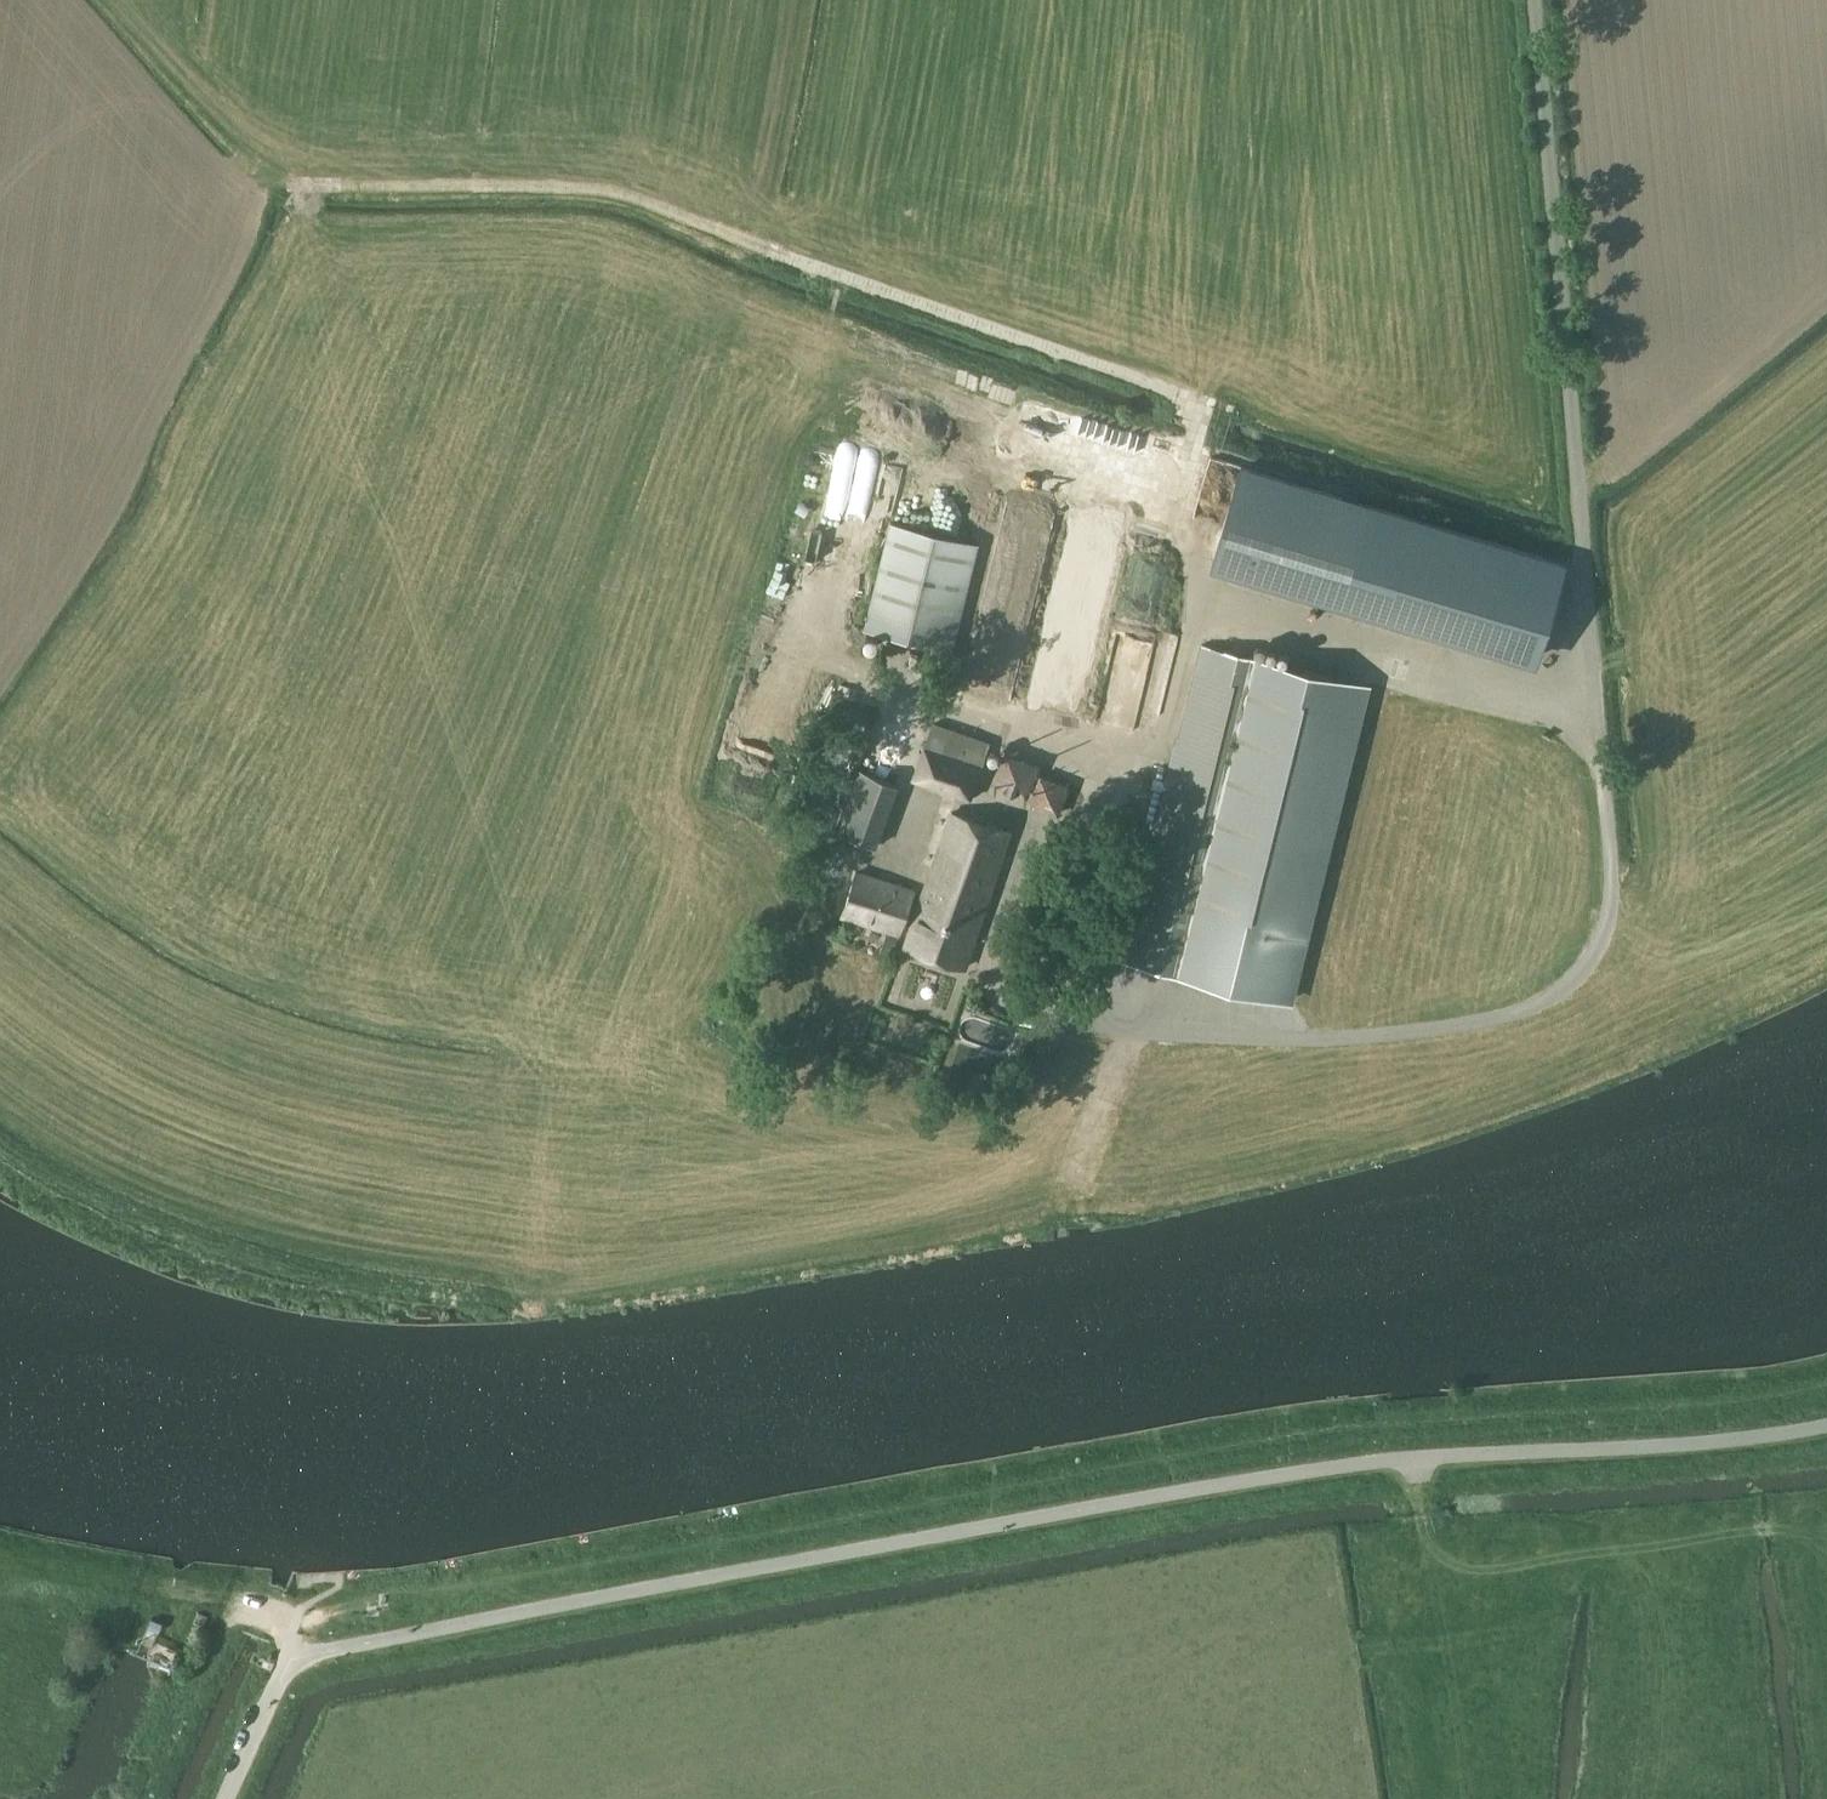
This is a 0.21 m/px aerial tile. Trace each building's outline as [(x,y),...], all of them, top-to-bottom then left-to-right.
[(1273,576),(1301,483),(1241,466),(1213,558),(1273,576)] [(1507,545),(1301,483),(1273,576),(1480,637),(1507,545)] [(865,628),(952,649),(978,543),(891,521),(865,628)] [(1567,563),(1507,545),(1480,637),(1539,655),(1567,563)] [(1288,1000),(1365,684),(1202,644),(1178,741),(1177,740),(1123,960),(1288,1000)] [(934,721),(914,777),(971,797),(990,741),(934,721)] [(837,831),(877,846),(900,785),(860,770),(837,831)] [(1038,778),(1031,798),(1029,804),(1060,815),(1062,810),(1064,804),(1071,785),(1040,774),(1038,778)] [(953,810),(910,947),(965,965),(1011,828),(953,810)] [(913,891),(858,872),(842,915),(897,934),(913,891)] [(203,1627),(207,1616),(198,1612),(193,1623),(203,1627)] [(162,1632),(166,1623),(155,1618),(151,1627),(162,1632)]
